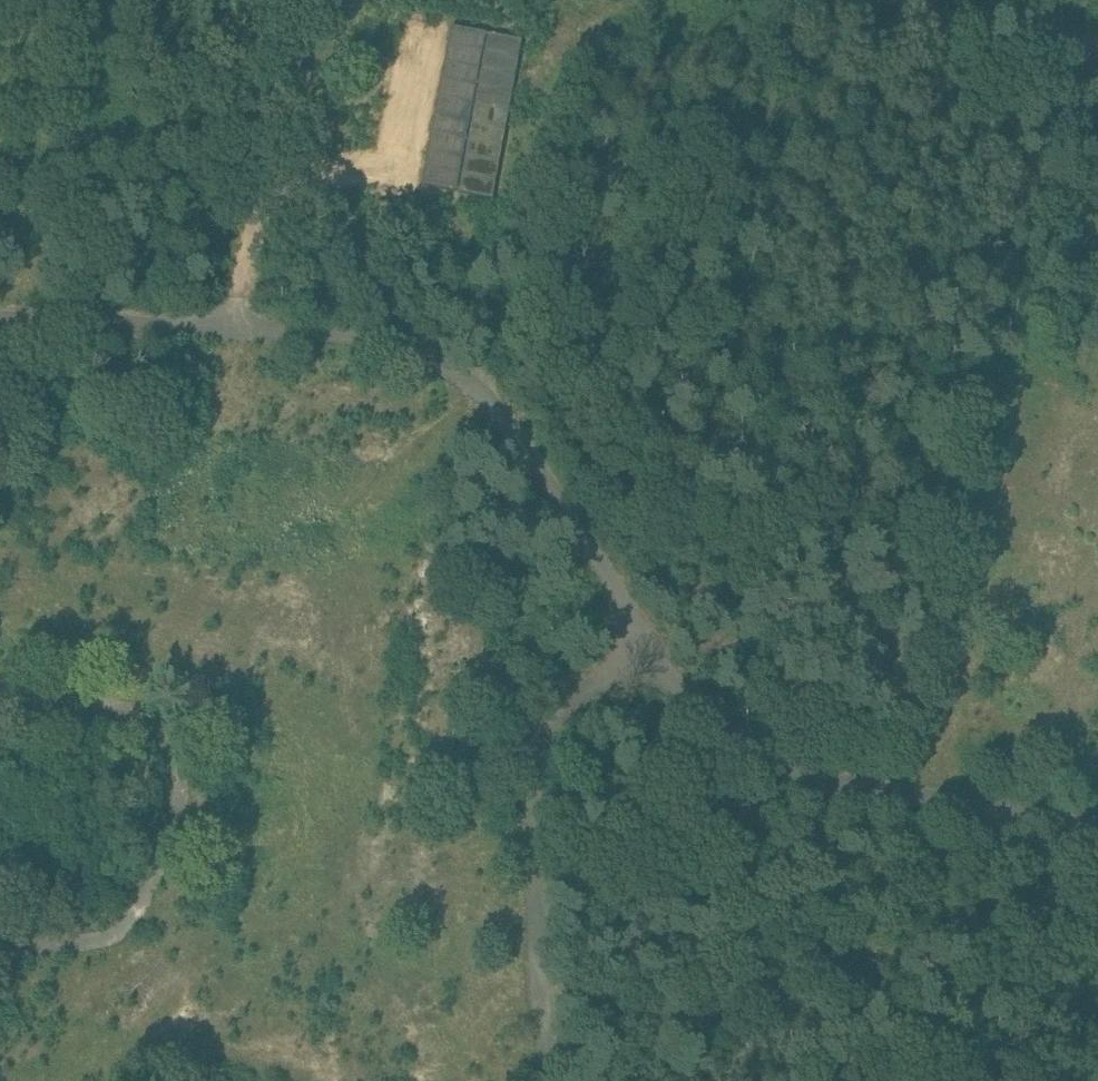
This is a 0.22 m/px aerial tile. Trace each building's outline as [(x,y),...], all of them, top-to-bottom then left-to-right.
[(495,197),(524,37),(451,24),(423,184),(495,197)]
